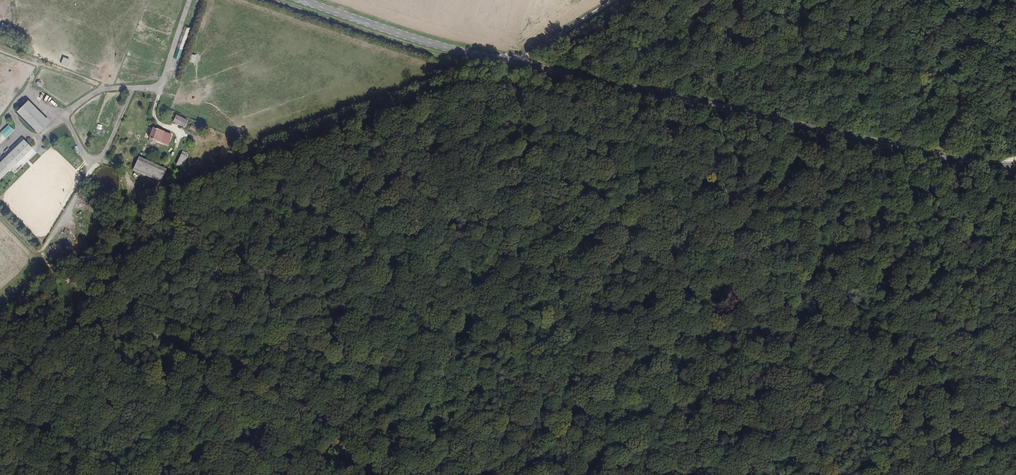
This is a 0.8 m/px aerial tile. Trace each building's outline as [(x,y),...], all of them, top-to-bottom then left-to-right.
[(183,29),(181,38),(187,40),(190,31),(183,29)] [(179,43),(177,55),(184,56),(186,44),(179,43)] [(68,67),(70,59),(63,57),(61,65),(68,67)] [(49,122),(28,101),(18,111),(39,132),(49,122)] [(188,120),(177,115),(173,121),(184,127),(188,120)] [(98,124),(95,133),(101,135),(104,125),(98,124)] [(9,125),(1,133),(6,138),(14,130),(9,125)] [(168,145),(172,134),(153,127),(149,138),(148,142),(155,144),(156,141),(168,145)] [(15,163),(31,148),(24,141),(8,156),(15,163)] [(183,151),(176,165),(182,167),(189,153),(183,151)] [(15,163),(8,156),(3,161),(10,168),(15,163)] [(161,182),(167,169),(139,156),(133,170),(161,182)] [(10,168),(3,161),(0,164),(0,178),(10,168)]
